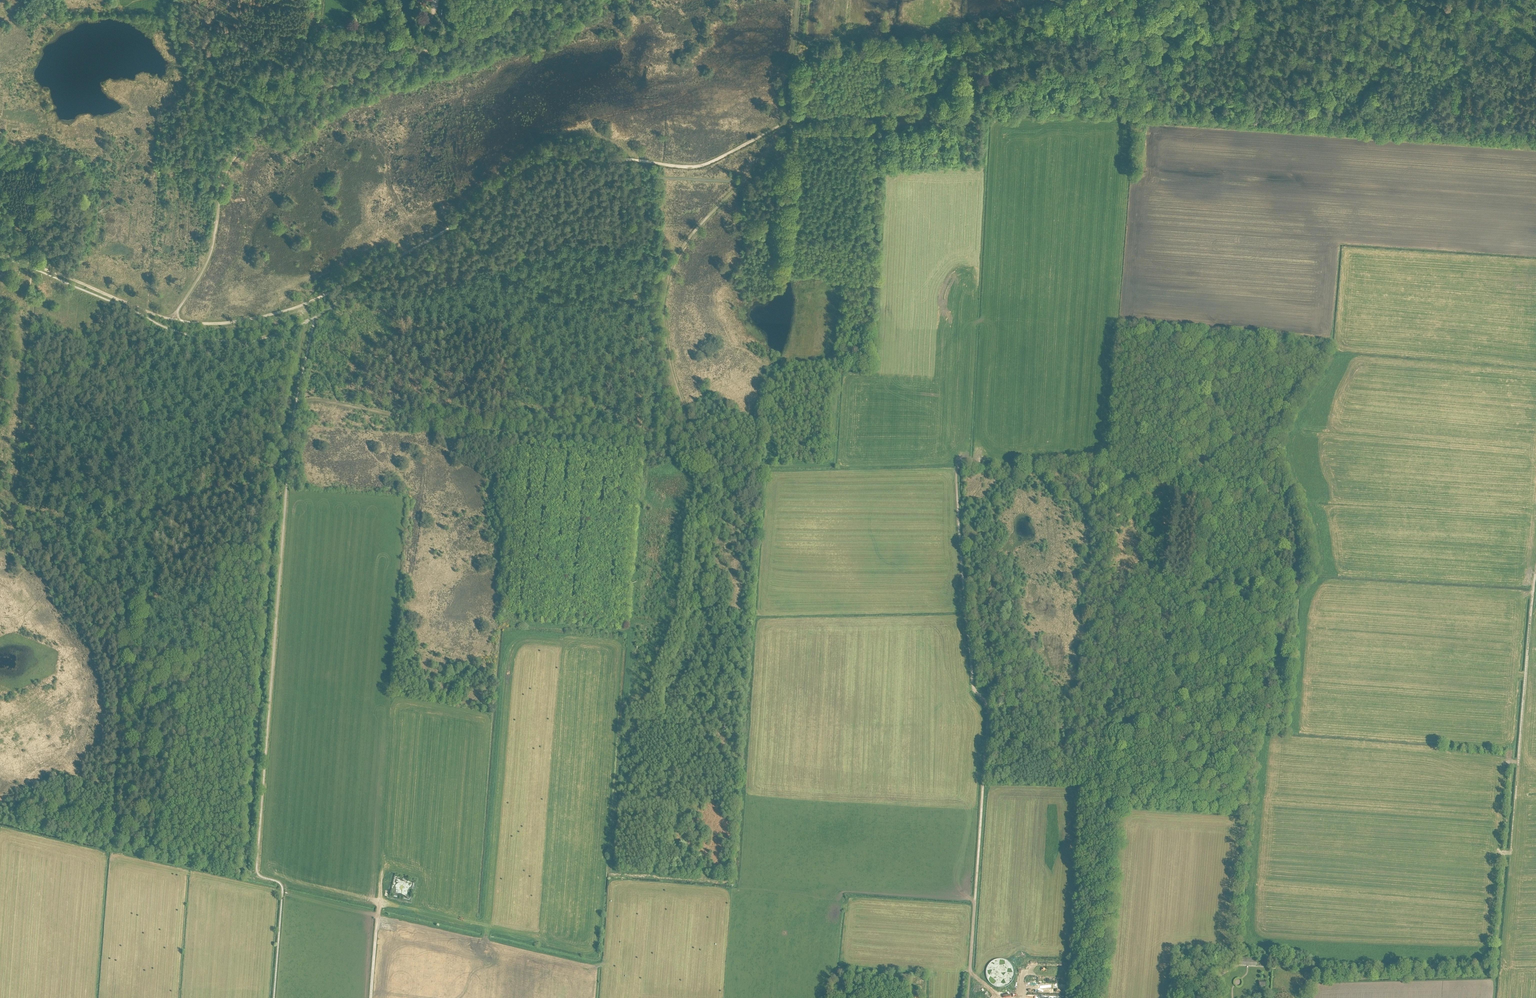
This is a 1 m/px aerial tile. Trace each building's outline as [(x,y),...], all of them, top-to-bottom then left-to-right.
[(1239,966),(1257,967),(1257,958),(1239,957),(1239,966)]
